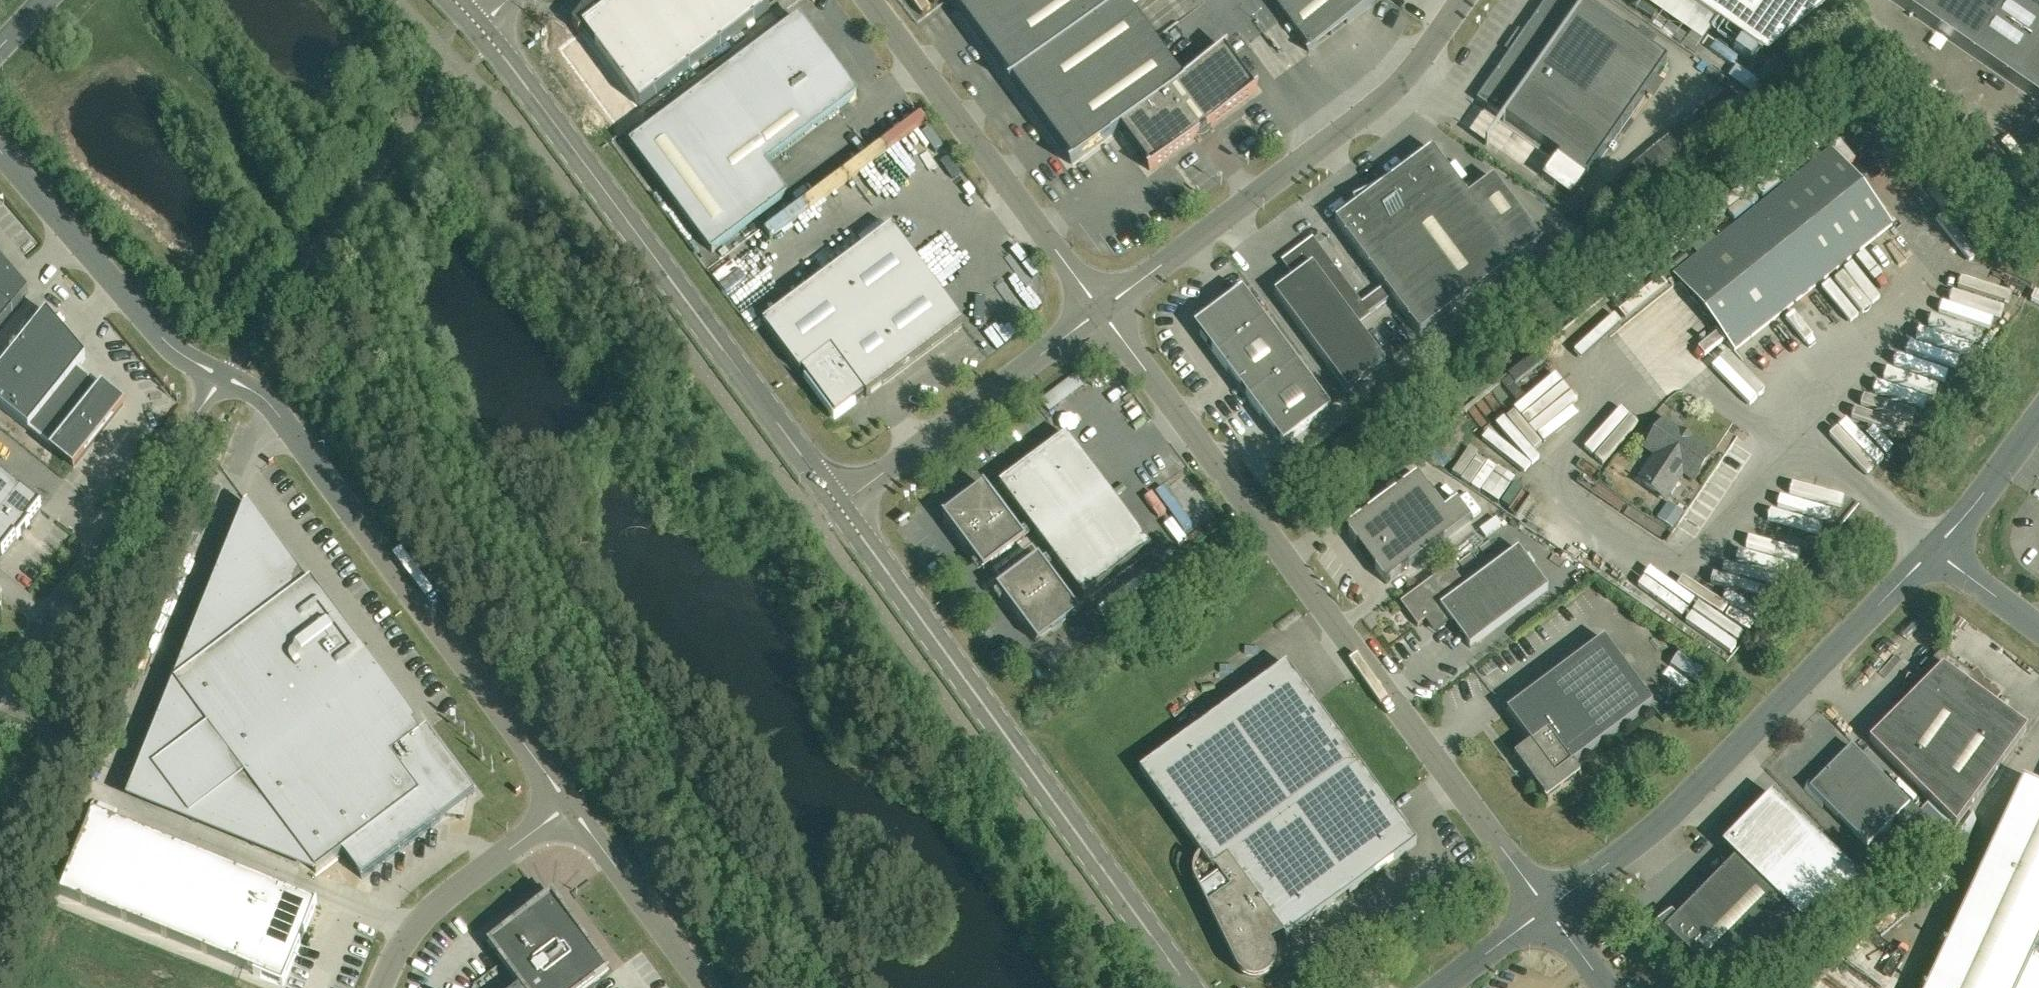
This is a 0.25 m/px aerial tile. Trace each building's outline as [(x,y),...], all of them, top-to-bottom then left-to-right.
[(571,24),(578,33),(582,30),(584,32),(639,107),(769,10),(762,0),(591,0),(571,24)] [(950,0),(1073,165),(1120,130),(1150,170),(1255,92),(1224,49),(1184,79),(1125,0),(950,0)] [(1365,0),(1270,0),(1277,10),(1309,52),(1372,5),(1365,0)] [(1667,62),(1585,5),(1588,2),(1586,0),(1582,6),(1577,2),(1578,0),(1546,0),(1476,101),(1497,115),(1498,114),(1504,118),(1501,121),(1503,122),(1504,121),(1556,157),(1541,179),(1571,199),(1585,178),(1586,178),(1667,62)] [(1766,57),(1836,0),(1684,0),(1766,57)] [(2038,102),(2038,0),(1890,0),(2038,102)] [(855,97),(797,19),(630,143),(712,252),(779,202),(757,172),(855,97)] [(1355,207),(1335,222),(1383,287),(1392,298),(1418,335),(1541,244),(1493,179),(1467,198),(1432,150),(1386,184),(1389,190),(1355,207)] [(1832,150),(1673,275),(1734,351),(1776,318),(1791,306),(1892,226),(1832,150)] [(963,325),(891,228),(762,324),(799,373),(801,371),(805,376),(835,416),(846,408),(859,398),(864,395),(866,397),(963,325)] [(1298,276),(1274,294),(1347,393),(1386,364),(1357,325),(1392,298),(1383,287),(1348,313),(1322,278),(1335,268),(1315,243),(1288,263),(1298,276)] [(722,281),(742,269),(735,257),(714,269),(722,281)] [(29,292),(26,289),(22,292),(12,279),(15,276),(0,259),(0,327),(29,292)] [(1242,291),(1201,321),(1199,335),(1282,446),(1330,410),(1242,291)] [(101,386),(78,368),(86,358),(46,312),(0,370),(0,407),(29,430),(29,431),(51,448),(50,450),(73,469),(126,404),(102,385),(101,386)] [(1059,405),(1050,394),(1041,401),(1049,412),(1059,405)] [(1709,450),(1664,420),(1645,448),(1656,455),(1638,483),(1665,500),(1683,472),(1691,476),(1709,450)] [(1066,436),(999,486),(1028,524),(1018,531),(987,489),(945,520),(976,562),(985,555),(990,563),(1033,531),(1049,553),(1006,585),(1012,592),(1003,599),(1034,641),(1076,609),(1045,567),(1054,560),(1083,598),(1150,548),(1066,436)] [(0,474),(0,553),(2,554),(15,538),(17,539),(30,524),(28,522),(41,506),(22,490),(21,491),(0,474)] [(1444,511),(1417,476),(1345,530),(1386,584),(1471,521),(1456,502),(1444,511)] [(229,642),(175,683),(316,873),(343,853),(362,879),(446,816),(465,818),(468,800),(470,787),(426,730),(420,735),(413,726),(417,724),(311,582),(307,584),(248,504),(244,507),(204,608),(229,642)] [(1666,507),(1658,519),(1672,529),(1680,517),(1666,507)] [(1440,574),(1400,604),(1417,627),(1428,619),(1437,631),(1450,622),(1469,648),(1548,589),(1518,549),(1466,588),(1450,566),(1440,574)] [(1604,640),(1506,712),(1527,740),(1530,744),(1513,756),(1515,758),(1530,778),(1548,802),(1550,801),(1546,796),(1577,774),(1580,778),(1582,777),(1578,772),(1572,764),(1652,704),(1604,640)] [(1889,703),(1897,712),(1868,741),(1955,827),(2027,729),(1993,704),(2000,695),(1941,651),(1889,703)] [(1417,844),(1286,666),(1140,773),(1211,870),(1195,883),(1234,962),(1284,937),(1286,940),(1417,844)] [(1909,805),(1851,747),(1824,774),(1820,771),(1803,788),(1821,807),(1824,805),(1866,847),(1909,805)] [(2022,781),(1926,987),(2038,987),(2038,789),(2022,781)] [(1671,913),(1656,924),(1717,985),(1802,925),(1862,883),(1772,795),(1721,846),(1734,859),(1675,918),(1671,913)] [(93,813),(59,895),(282,985),(315,904),(93,813)] [(545,902),(489,944),(521,987),(519,987),(586,987),(607,972),(556,904),(545,902)]
